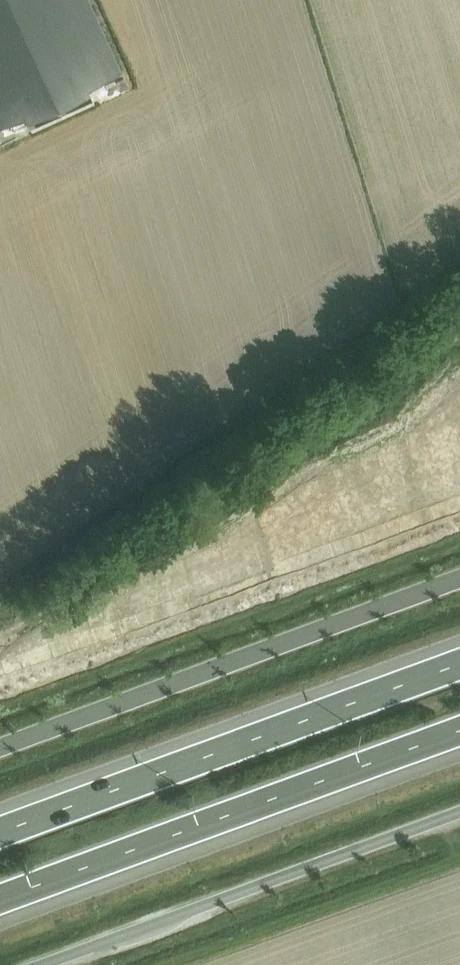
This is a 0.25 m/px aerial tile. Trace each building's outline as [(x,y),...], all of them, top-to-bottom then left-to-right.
[(25,115),(30,127),(93,99),(87,87),(123,71),(90,0),(0,0),(0,126),(25,115)]
